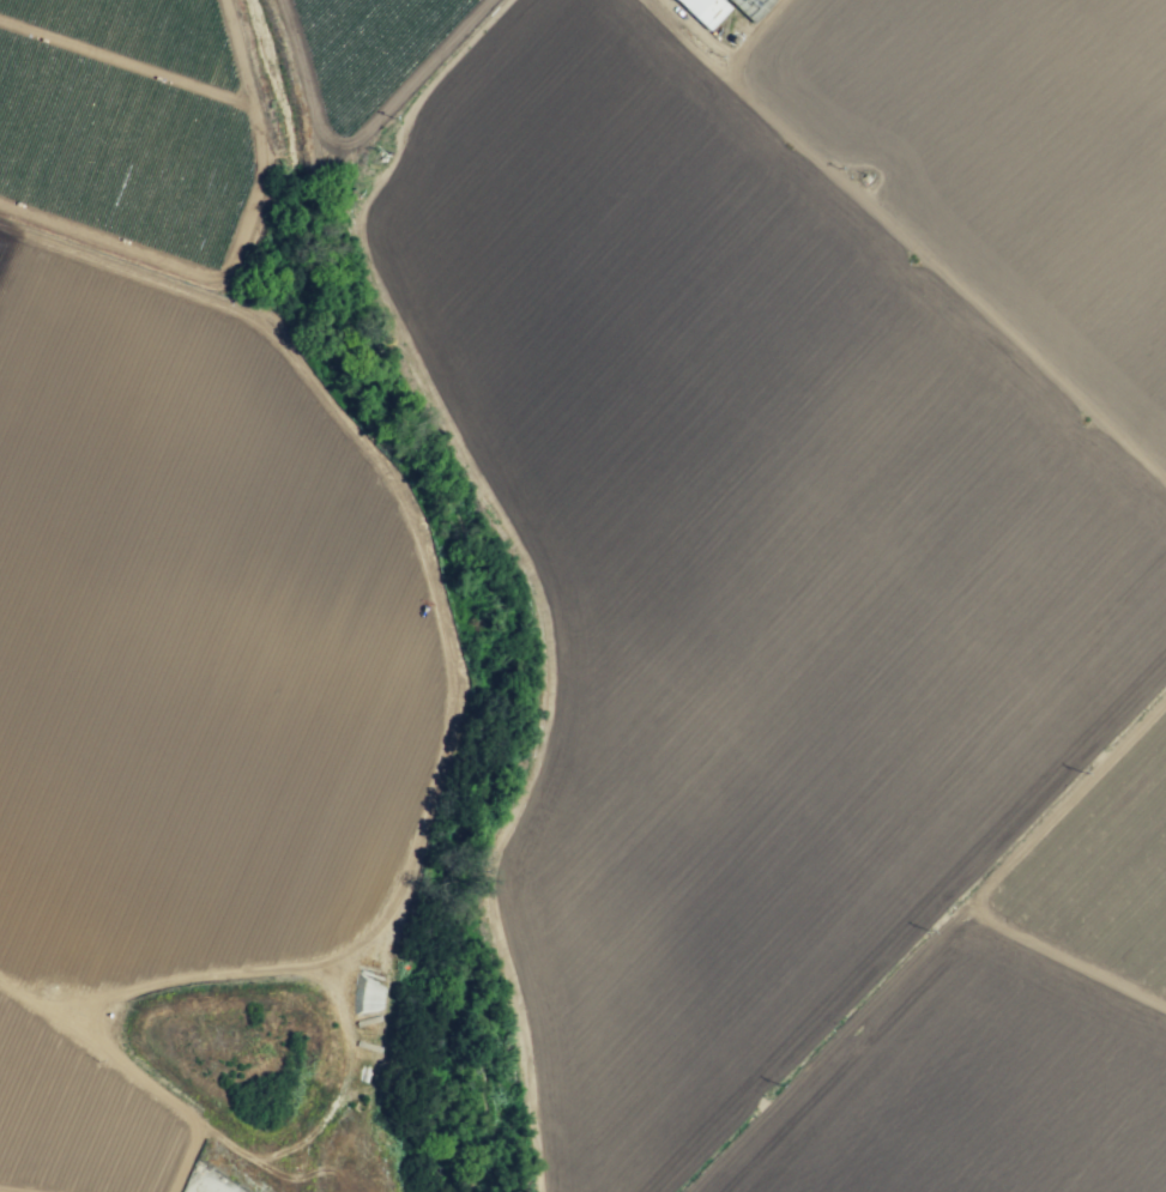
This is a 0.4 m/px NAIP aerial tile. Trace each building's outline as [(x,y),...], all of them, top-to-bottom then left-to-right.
[(712,35),(672,0),(720,0),(732,11),(712,35)] [(756,22),(733,0),(777,0),(756,22)]
